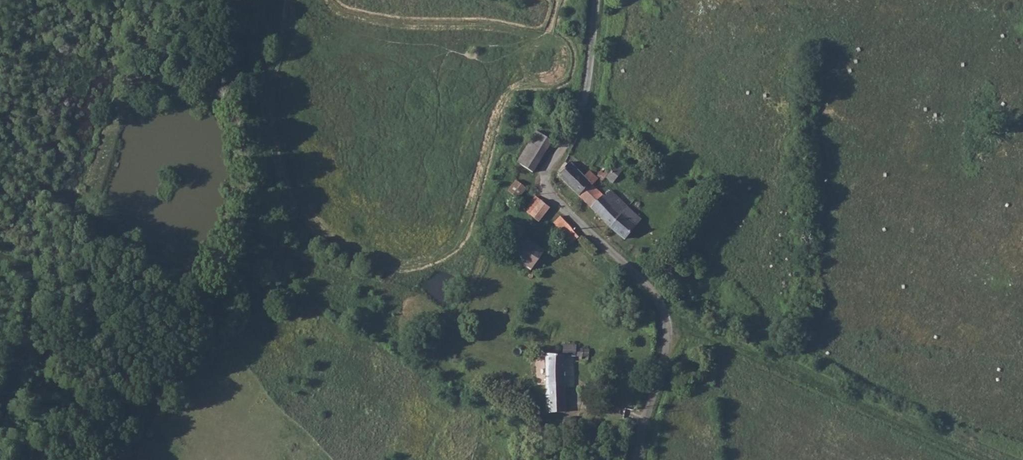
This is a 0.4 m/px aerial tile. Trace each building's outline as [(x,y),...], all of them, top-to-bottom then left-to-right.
[(523,150),(539,160),(553,140),(537,130),(523,150)] [(532,170),(539,160),(523,150),(516,160),(532,170)] [(626,168),(618,160),(606,175),(614,180),(626,168)] [(571,161),(564,162),(556,173),(590,206),(603,193),(596,187),(594,184),(599,179),(590,169),(584,174),(571,161)] [(515,180),(507,191),(518,199),(527,187),(515,180)] [(603,193),(590,206),(595,211),(610,225),(623,210),(603,193)] [(539,198),(534,195),(523,209),(539,221),(549,206),(539,198)] [(610,225),(623,237),(636,222),(623,210),(610,225)] [(571,227),(559,214),(551,220),(564,235),(571,227)] [(571,227),(564,235),(571,243),(580,236),(577,232),(571,227)] [(541,248),(515,233),(503,254),(529,269),(541,248)] [(563,343),(563,352),(589,354),(589,346),(577,346),(576,343),(563,343)] [(563,352),(544,351),(545,398),(564,397),(563,352)] [(595,444),(595,451),(613,454),(615,443),(603,441),(595,444)]
